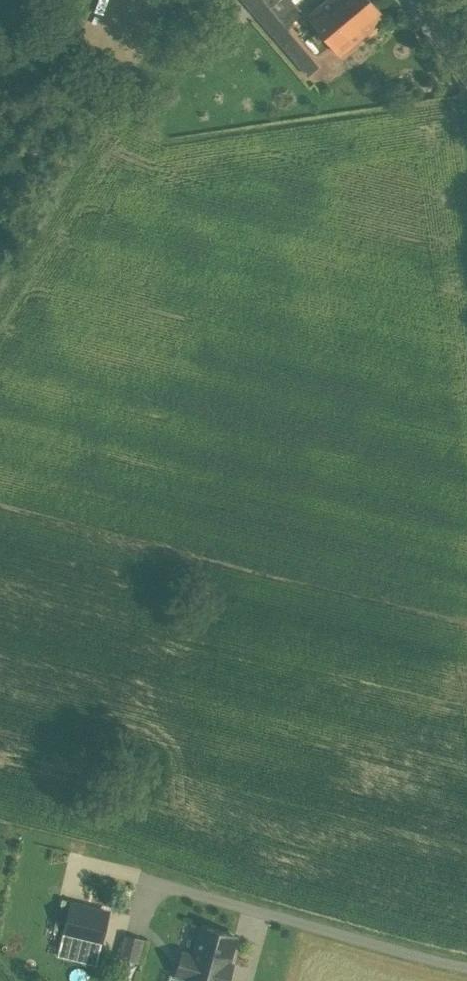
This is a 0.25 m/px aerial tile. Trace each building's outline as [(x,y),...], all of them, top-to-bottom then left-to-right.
[(308,76),(319,67),(286,28),(303,13),(293,0),(244,0),(308,76)] [(308,17),(338,54),(385,16),(372,0),(328,0),(308,17)] [(73,904),(60,955),(94,963),(106,912),(73,904)] [(187,980),(226,980),(231,964),(228,963),(235,936),(202,926),(194,956),(183,953),(178,972),(188,975),(187,980)] [(143,941),(126,936),(120,956),(138,961),(143,941)]
